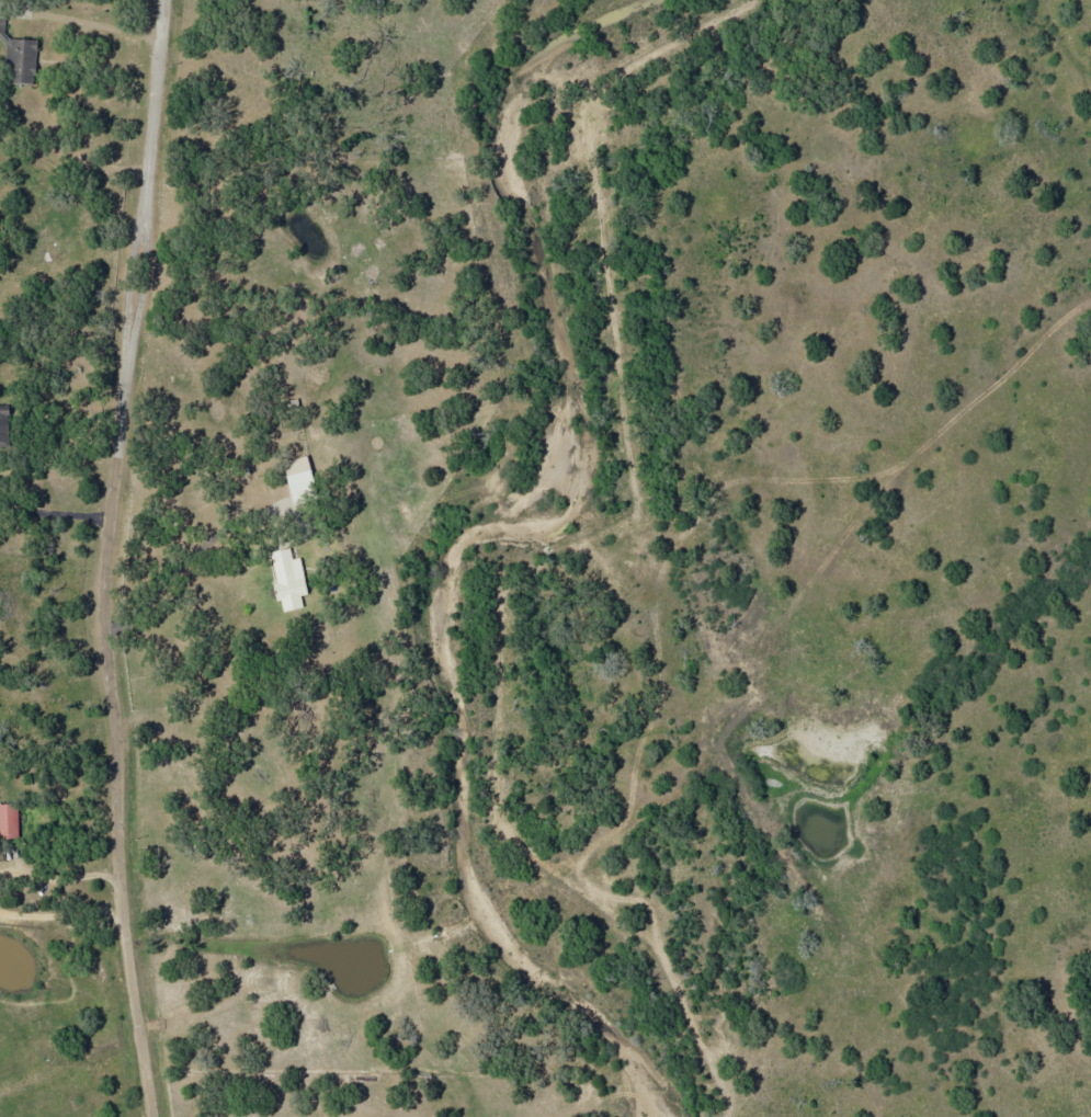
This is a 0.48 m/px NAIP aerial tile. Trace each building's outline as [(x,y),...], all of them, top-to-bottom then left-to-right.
[(8,406),(0,406),(0,442),(9,441),(8,406)] [(314,494),(309,457),(285,460),(290,498),(314,494)] [(308,595),(301,558),(292,559),(290,548),(270,552),(279,601),(281,601),(283,612),(303,608),(301,596),(308,595)] [(18,804),(0,804),(0,839),(19,839),(18,804)]
